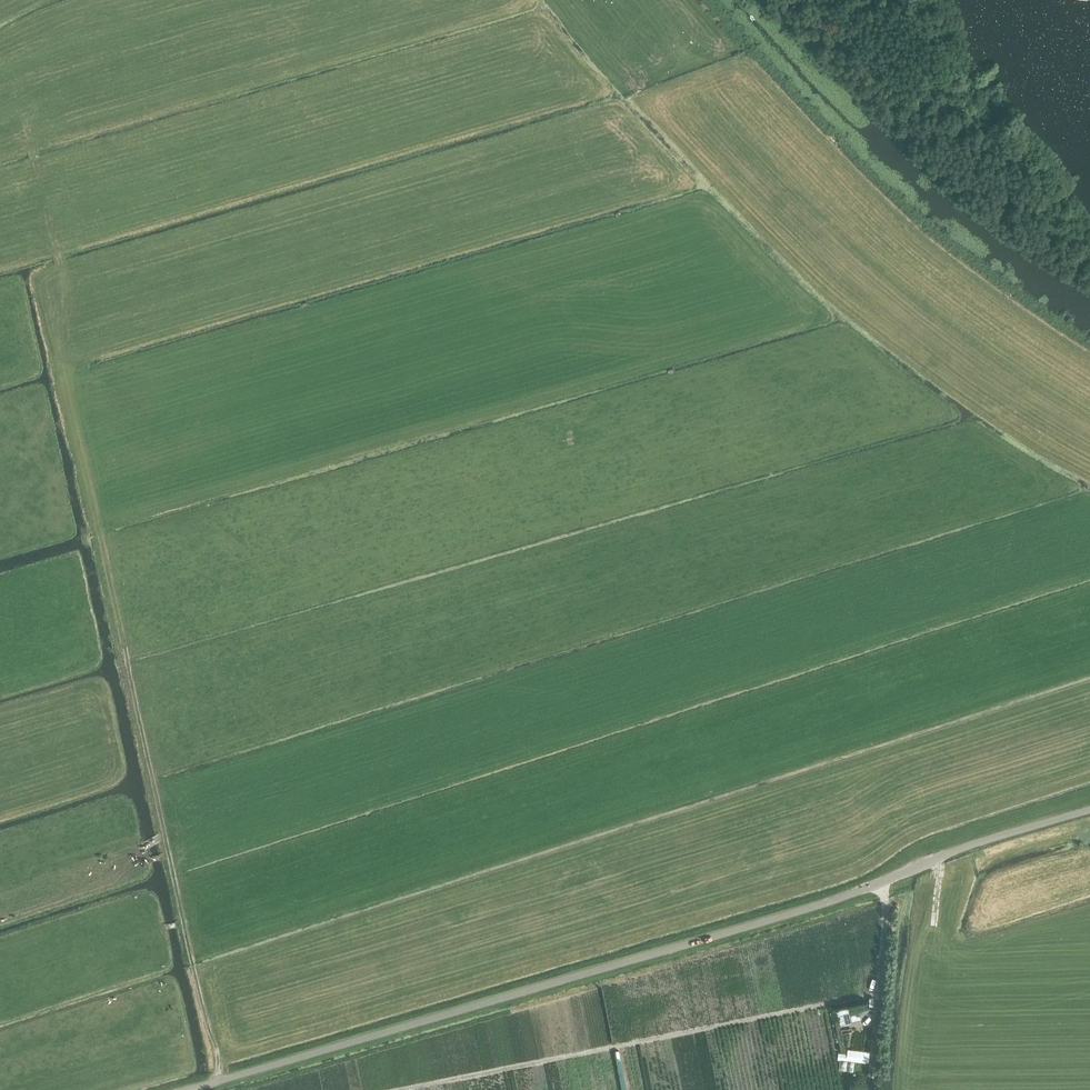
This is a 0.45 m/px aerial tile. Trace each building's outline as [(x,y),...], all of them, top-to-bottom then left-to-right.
[(848,1007),(837,1010),(841,1026),(852,1023),(848,1007)]
